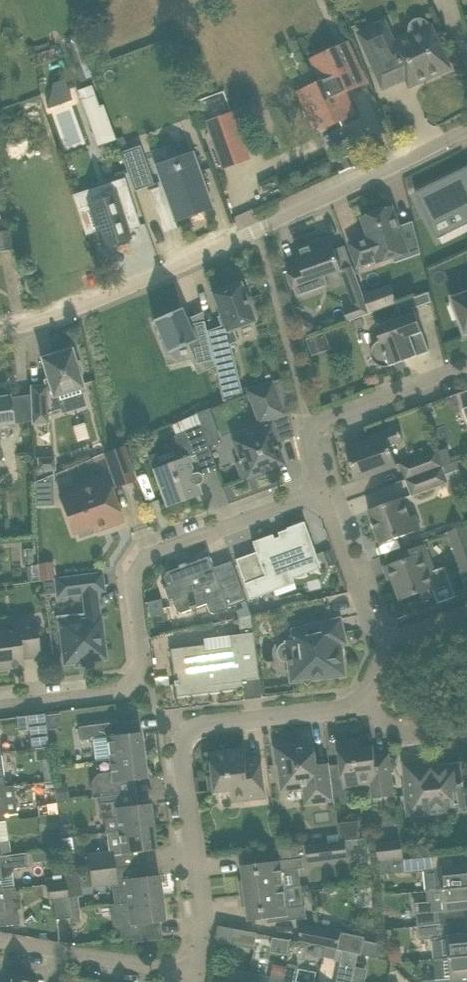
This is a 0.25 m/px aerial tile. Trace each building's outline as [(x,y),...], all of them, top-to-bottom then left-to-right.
[(395,39),(385,19),(359,30),(384,87),(407,77),(411,86),(450,68),(430,24),(395,39)] [(364,83),(347,44),(312,60),(323,82),(299,93),(316,131),(355,114),(345,92),(364,83)] [(114,139),(102,106),(98,107),(93,95),(81,99),(85,112),(89,111),(95,127),(91,128),(97,145),(114,139)] [(231,113),(204,123),(212,145),(239,136),(231,113)] [(140,146),(120,153),(133,191),(153,184),(140,146)] [(189,214),(197,212),(210,207),(192,154),(172,161),(156,167),(161,181),(173,215),(188,210),(189,214)] [(418,190),(434,224),(465,209),(466,213),(466,166),(418,190)] [(138,225),(126,185),(112,190),(114,196),(89,204),(85,191),(72,196),(85,234),(97,230),(102,247),(129,239),(126,229),(138,225)] [(369,237),(350,244),(358,266),(377,259),(379,262),(408,252),(392,207),(363,218),(369,237)] [(13,250),(8,220),(0,221),(0,252),(13,250)] [(325,276),(342,270),(330,238),(295,250),(299,260),(286,264),(297,297),(329,285),(325,276)] [(340,271),(349,295),(361,290),(353,266),(340,271)] [(226,289),(212,294),(220,315),(217,316),(220,326),(206,331),(213,360),(222,401),(241,393),(238,378),(230,344),(237,341),(233,329),(253,321),(245,298),(247,297),(243,287),(241,288),(239,284),(237,285),(236,282),(225,286),(226,289)] [(362,294),(368,312),(396,303),(390,284),(362,294)] [(372,357),(372,358),(373,359),(374,361),(375,363),(377,364),(379,366),(382,366),(384,367),(386,366),(389,366),(390,366),(429,351),(414,308),(431,302),(429,292),(397,304),(401,317),(376,326),(384,350),(383,353),(372,357)] [(447,304),(454,322),(450,324),(457,342),(466,338),(466,297),(447,304)] [(153,319),(167,352),(187,343),(196,363),(213,360),(206,331),(203,320),(188,324),(180,307),(153,319)] [(82,374),(78,360),(74,361),(71,349),(41,358),(47,378),(43,380),(45,386),(30,387),(31,424),(48,423),(47,413),(61,409),(57,396),(83,388),(79,375),(82,374)] [(245,392),(257,423),(288,412),(280,379),(245,392)] [(14,425),(10,396),(0,397),(0,427),(14,425)] [(196,413),(202,427),(214,422),(208,408),(196,413)] [(152,469),(159,488),(166,507),(202,494),(198,484),(200,483),(201,482),(201,481),(202,479),(202,478),(202,477),(202,476),(201,475),(201,474),(199,473),(197,472),(196,472),(195,472),(194,473),(188,457),(209,449),(200,426),(173,435),(181,457),(152,469)] [(270,426),(230,440),(239,461),(235,462),(241,480),(284,464),(270,426)] [(346,449),(357,480),(396,466),(389,446),(403,441),(398,427),(370,437),(371,440),(346,449)] [(102,453),(115,488),(136,481),(123,445),(102,453)] [(447,448),(437,452),(443,466),(452,463),(447,448)] [(399,464),(405,480),(443,466),(437,452),(437,450),(399,464)] [(37,459),(38,471),(54,470),(53,458),(37,459)] [(457,461),(452,463),(443,466),(449,483),(448,483),(452,492),(466,486),(457,461)] [(443,466),(405,480),(411,497),(448,483),(449,483),(443,466)] [(123,522),(116,503),(107,477),(59,494),(66,515),(73,534),(77,532),(79,538),(93,533),(91,527),(94,526),(96,531),(107,527),(123,522)] [(368,510),(381,544),(421,529),(415,515),(410,516),(403,497),(368,510)] [(235,559),(242,578),(250,599),(293,583),(292,578),(320,568),(303,522),(286,528),(288,533),(273,538),(272,534),(252,542),(255,552),(235,559)] [(457,553),(464,572),(466,571),(466,532),(465,525),(449,531),(457,553)] [(407,559),(388,566),(401,599),(420,592),(422,597),(433,594),(431,588),(434,587),(429,574),(434,572),(424,544),(405,551),(407,559)] [(330,548),(322,551),(327,565),(335,563),(330,548)] [(190,609),(191,610),(196,608),(195,607),(206,603),(209,612),(213,614),(227,609),(227,607),(241,602),(245,601),(231,561),(213,567),(208,556),(186,564),(187,568),(179,571),(178,567),(165,572),(163,576),(167,586),(163,588),(167,600),(171,599),(176,611),(180,613),(190,609)] [(53,579),(55,579),(53,562),(37,564),(39,581),(53,579)] [(55,579),(53,579),(55,597),(83,593),(81,575),(55,579)] [(58,621),(61,645),(64,664),(106,659),(101,617),(99,617),(97,596),(81,598),(83,618),(58,621)] [(154,601),(146,604),(149,612),(157,609),(154,601)] [(243,607),(235,610),(238,618),(250,615),(245,601),(241,602),(243,607)] [(204,645),(170,649),(174,681),(173,681),(174,685),(176,696),(242,688),(241,680),(258,678),(256,658),(250,615),(238,618),(237,618),(239,634),(203,639),(204,645)] [(0,630),(0,670),(10,668),(10,671),(23,669),(22,659),(40,657),(35,619),(10,622),(11,629),(0,630)] [(289,679),(290,682),(303,680),(306,683),(309,679),(343,675),(341,657),(341,656),(340,655),(340,654),(339,654),(338,653),(337,653),(335,653),(333,645),(334,645),(335,644),(336,644),(337,643),(337,642),(337,641),(338,641),(338,640),(338,639),(333,620),(292,629),(294,641),(285,642),(285,644),(282,645),(280,646),(278,648),(277,650),(277,653),(278,656),(281,659),(284,660),(287,660),(288,665),(289,665),(291,679),(289,679)] [(48,747),(44,713),(27,715),(31,749),(48,747)] [(107,758),(107,759),(144,755),(141,732),(111,735),(109,723),(78,727),(80,741),(92,739),(95,760),(107,758)] [(338,741),(344,788),(370,785),(372,799),(395,796),(390,754),(375,755),(374,746),(361,747),(360,739),(338,741)] [(275,746),(277,766),(280,792),(302,789),(305,805),(334,801),(329,763),(316,764),(314,744),(299,746),(299,743),(275,746)] [(208,776),(210,791),(215,790),(215,792),(231,790),(232,801),(266,797),(261,757),(246,758),(245,748),(211,752),(213,775),(208,776)] [(97,797),(115,795),(118,794),(116,782),(147,778),(144,755),(107,759),(109,772),(96,774),(89,783),(91,798),(97,797)] [(408,788),(405,789),(408,814),(466,808),(463,785),(464,785),(463,782),(460,782),(458,766),(455,766),(453,763),(442,765),(440,767),(428,769),(428,763),(406,765),(408,788)] [(51,770),(42,771),(44,782),(53,781),(51,770)] [(54,784),(56,802),(68,800),(66,782),(54,784)] [(5,820),(4,816),(16,814),(13,785),(4,786),(0,787),(0,821),(5,820)] [(104,832),(105,833),(105,832),(153,826),(150,803),(116,807),(115,795),(97,797),(100,817),(103,819),(104,832)] [(55,804),(36,806),(38,817),(56,815),(55,804)] [(38,817),(39,831),(58,829),(56,815),(38,817)] [(59,825),(60,838),(69,837),(68,824),(59,825)] [(86,854),(88,871),(115,868),(113,855),(156,850),(153,826),(105,832),(105,833),(108,851),(86,854)] [(353,839),(346,840),(347,848),(354,847),(353,839)] [(305,845),(307,863),(348,858),(347,848),(346,840),(305,845)] [(401,840),(376,843),(378,861),(403,858),(401,840)] [(1,855),(10,854),(8,841),(0,842),(0,848),(1,855)] [(4,878),(8,876),(11,872),(13,868),(27,866),(25,853),(10,854),(1,855),(0,855),(0,878),(4,878)] [(427,891),(466,887),(466,865),(436,868),(435,855),(403,858),(404,871),(424,869),(426,888),(426,889),(427,889),(427,891)] [(240,881),(242,893),(285,888),(283,874),(290,873),(290,869),(304,868),(303,858),(289,860),(289,859),(242,865),(244,880),(240,881)] [(111,885),(113,904),(127,902),(162,898),(159,875),(124,879),(124,881),(117,882),(115,868),(88,871),(90,887),(111,885)] [(46,885),(48,899),(67,896),(64,882),(46,885)] [(0,890),(0,926),(19,924),(17,906),(20,903),(19,893),(15,891),(15,887),(1,889),(1,890),(0,890)] [(417,926),(426,926),(441,924),(439,911),(444,910),(444,911),(466,908),(466,887),(427,891),(425,891),(426,902),(421,902),(415,907),(417,926)] [(285,888),(242,893),(244,906),(247,906),(249,921),(267,918),(268,923),(306,918),(305,906),(291,907),(290,901),(287,902),(285,888)] [(68,897),(69,910),(78,909),(77,896),(68,897)] [(127,902),(113,904),(115,920),(116,923),(119,926),(123,926),(124,935),(138,933),(137,925),(165,921),(162,898),(127,902)] [(78,909),(69,910),(71,922),(80,921),(78,909)] [(324,946),(324,947),(324,946),(336,948),(336,949),(337,949),(341,931),(302,923),(298,941),(314,945),(324,946)] [(436,959),(436,958),(449,957),(466,955),(466,934),(442,936),(441,924),(426,926),(417,926),(418,940),(431,938),(433,959),(436,959)] [(234,928),(231,944),(254,948),(257,932),(234,928)] [(314,945),(313,953),(322,955),(324,946),(314,945)] [(324,946),(324,947),(322,957),(334,959),(336,949),(336,948),(324,946)] [(401,949),(388,951),(389,958),(392,962),(402,961),(401,949)] [(358,953),(345,951),(339,981),(352,981),(358,953)] [(449,957),(451,979),(466,977),(466,955),(449,957)] [(286,966),(273,964),(269,981),(283,981),(286,966)] [(296,981),(298,969),(286,966),(283,981),(296,981)] [(226,981),(248,981),(250,972),(237,969),(233,968),(227,977),(226,981)] [(261,974),(257,973),(250,972),(248,981),(259,981),(261,974)]
